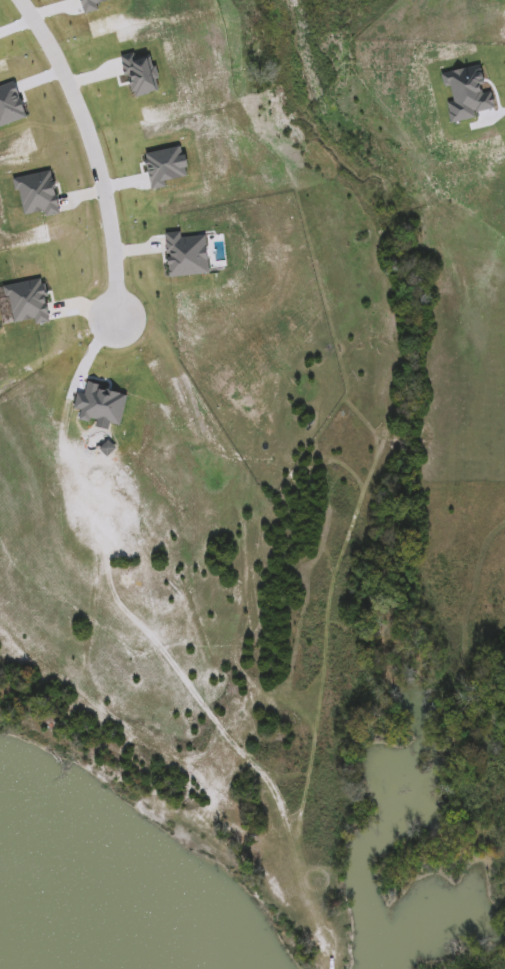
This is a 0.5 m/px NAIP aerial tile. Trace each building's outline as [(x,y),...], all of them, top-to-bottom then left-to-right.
[(440,77),(477,67),(493,114),(451,130),(440,77)]
